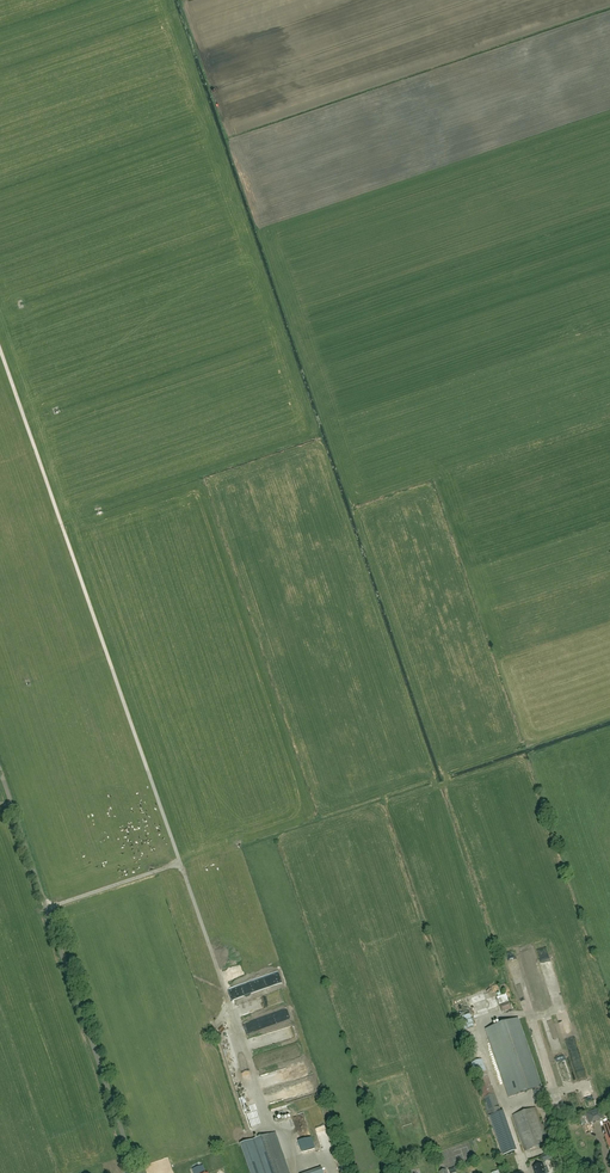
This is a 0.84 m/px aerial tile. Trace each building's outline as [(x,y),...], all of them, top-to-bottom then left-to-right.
[(506,994),(497,997),(500,1005),(503,1012),(512,1010),(510,1006),(509,1002),(506,994)] [(536,1011),(524,1015),(526,1021),(538,1017),(536,1011)] [(461,1018),(465,1030),(474,1027),(470,1015),(461,1018)] [(509,1098),(541,1087),(517,1019),(487,1029),(508,1091),(507,1091),(509,1098)] [(483,1060),(472,1063),(482,1094),(489,1116),(501,1112),(494,1090),(493,1090),(483,1060)] [(246,1099),(239,1102),(241,1109),(249,1106),(246,1099)] [(270,1117),(304,1107),(302,1099),(267,1109),(270,1117)] [(536,1108),(513,1116),(525,1152),(548,1144),(536,1108)] [(590,1123),(604,1118),(600,1108),(586,1113),(590,1123)] [(272,1118),(274,1122),(292,1116),(291,1112),(272,1118)] [(287,1131),(286,1127),(284,1128),(282,1122),(278,1124),(280,1129),(284,1128),(285,1132),(287,1131)] [(276,1133),(270,1135),(242,1144),(252,1172),(290,1172),(276,1133)] [(515,1145),(501,1149),(503,1155),(517,1150),(515,1145)] [(543,1162),(551,1160),(549,1154),(541,1156),(543,1162)] [(535,1172),(550,1172),(548,1168),(545,1169),(543,1164),(537,1166),(538,1171),(535,1172)]
